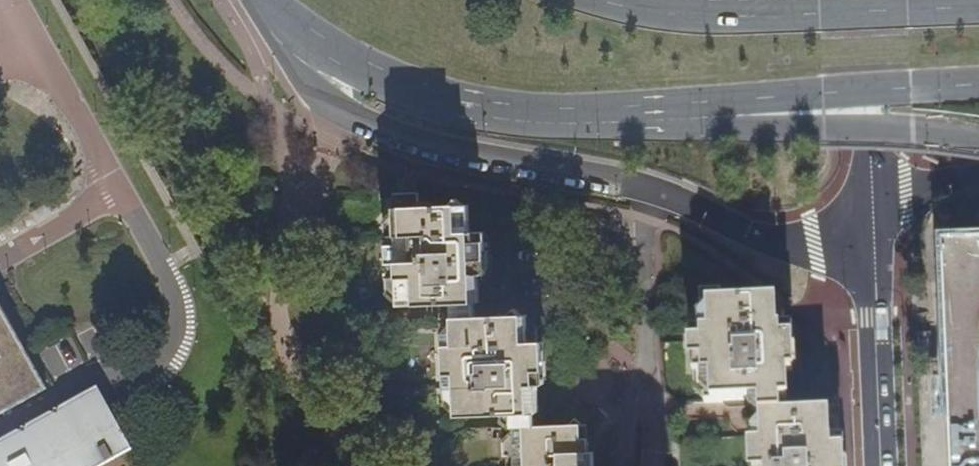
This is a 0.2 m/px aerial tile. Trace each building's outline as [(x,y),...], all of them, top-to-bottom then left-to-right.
[(472,298),(479,297),(479,270),(484,270),(483,226),(469,226),(468,199),(463,198),(456,192),(452,196),(426,198),(426,191),(398,191),(399,199),(395,199),(395,200),(390,201),(392,231),(386,231),(386,240),(385,240),(385,259),(391,259),(391,272),(397,272),(396,301),(451,299),(472,298)] [(942,239),(951,465),(978,465),(978,239),(942,239)] [(839,443),(825,443),(824,414),(779,414),(779,401),(784,400),(783,374),(789,374),(788,332),(772,332),(772,310),(766,307),(713,308),(713,296),(691,297),(691,349),(683,349),(684,367),(692,367),(693,409),(748,406),(749,448),(746,449),(745,445),(667,447),(668,465),(840,465),(839,443)] [(451,312),(472,311),(472,303),(472,298),(451,299),(451,304),(451,312)] [(605,453),(600,453),(600,439),(604,440),(603,427),(600,427),(591,420),(587,425),(536,427),(535,412),(538,412),(536,383),(544,382),(543,368),(540,368),(540,337),(527,337),(527,310),(516,305),(512,309),(472,311),(451,312),(446,312),(448,340),(438,341),(438,370),(440,370),(441,385),(449,385),(450,413),(508,410),(508,419),(515,426),(524,426),(526,465),(605,465),(605,453)] [(42,387),(26,358),(0,311),(0,411),(42,387)] [(96,462),(82,438),(85,429),(76,427),(69,417),(84,408),(76,394),(0,438),(0,465),(90,465),(96,462)] [(93,403),(84,408),(69,417),(76,427),(85,429),(82,438),(96,462),(104,458),(101,454),(95,445),(111,436),(93,403)] [(137,465),(123,441),(101,454),(104,458),(96,462),(90,465),(134,465),(137,465)]
